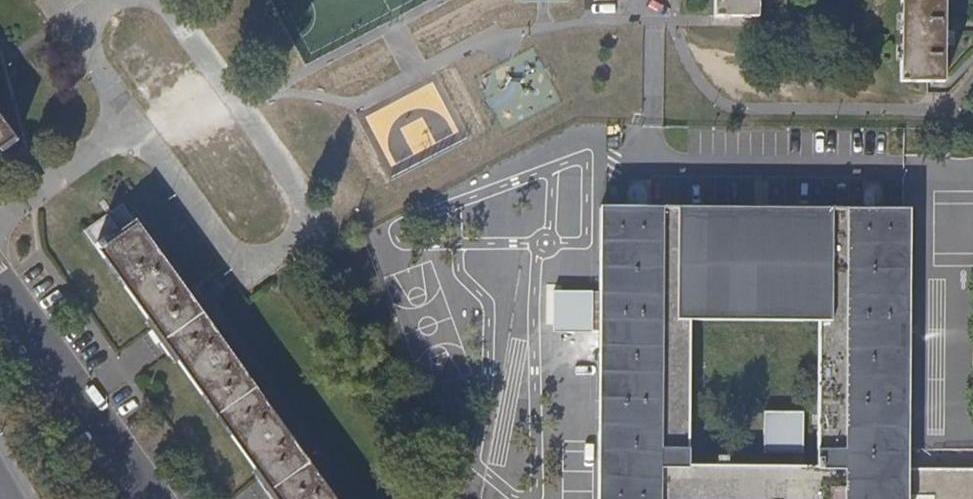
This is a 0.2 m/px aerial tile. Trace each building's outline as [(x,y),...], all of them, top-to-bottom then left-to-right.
[(713,17),(758,17),(758,0),(714,0),(713,17)] [(899,81),(943,82),(943,44),(944,30),(944,0),(900,0),(899,81)] [(954,30),(944,30),(943,44),(954,44),(954,30)] [(15,139),(0,117),(0,150),(15,139)] [(83,230),(274,498),(334,498),(123,203),(83,230)] [(906,469),(908,209),(600,208),(599,292),(554,292),(554,331),(600,331),(598,498),(972,498),(972,469),(906,469)] [(802,413),(765,412),(765,451),(801,452),(802,413)]
